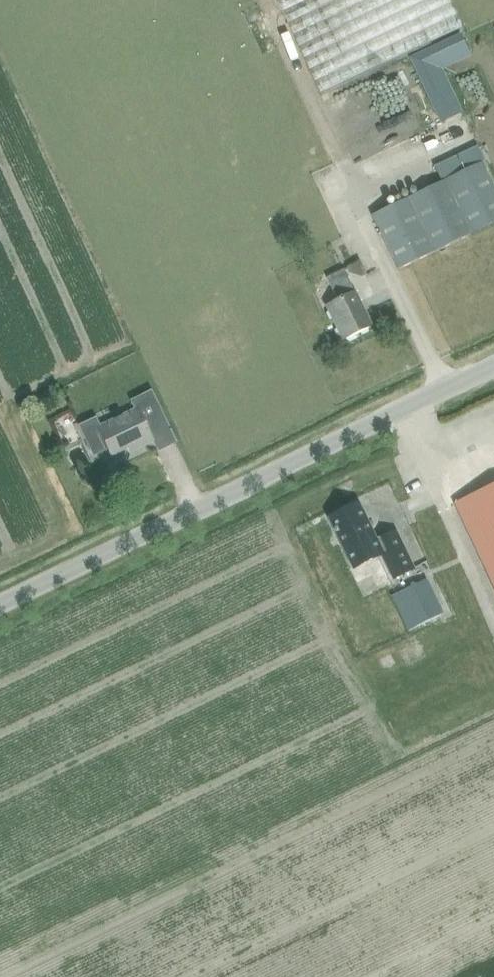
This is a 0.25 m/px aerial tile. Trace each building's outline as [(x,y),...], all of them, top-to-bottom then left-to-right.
[(321,95),(462,29),(449,0),(277,0),(321,95)] [(481,163),(372,215),(398,270),(493,224),(493,189),(481,163)] [(350,283),(349,283),(344,271),(329,278),(334,290),(333,291),(338,301),(327,307),(343,341),(372,327),(356,293),(355,293),(350,283)] [(136,410),(100,427),(96,419),(80,426),(94,455),(108,448),(112,455),(135,444),(136,448),(152,440),(147,429),(165,421),(151,392),(132,401),(136,410)] [(455,503),(493,587),(493,485),(455,503)] [(358,504),(329,517),(353,568),(382,554),(393,578),(413,569),(395,532),(376,542),(358,504)]
